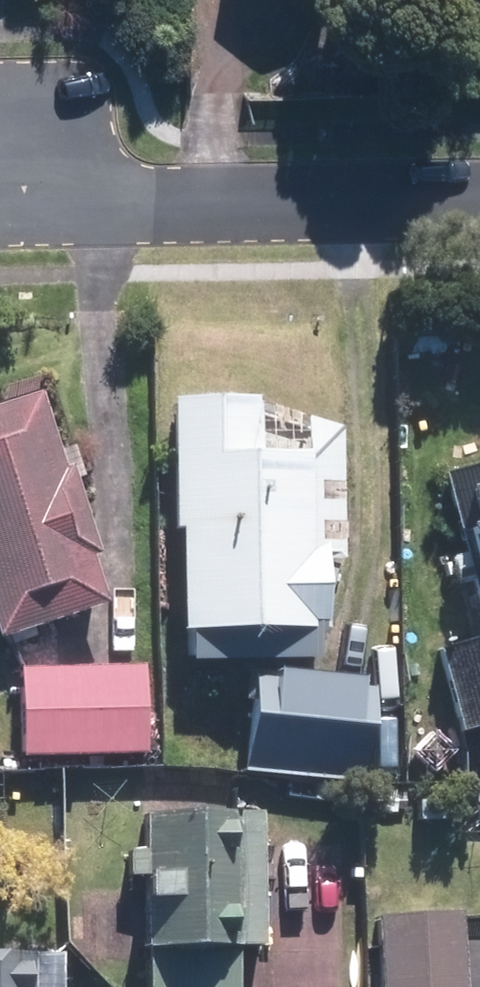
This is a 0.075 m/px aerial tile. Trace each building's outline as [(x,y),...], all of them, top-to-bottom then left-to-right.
[(0,409),(0,636),(93,606),(26,400),(0,409)] [(258,407),(164,407),(173,635),(314,629),(312,566),(327,566),(322,433),(258,407)] [(433,478),(479,641),(434,653),(457,734),(479,728),(479,465),(433,478)] [(16,672),(17,757),(132,755),(131,670),(16,672)] [(259,679),(251,770),(367,780),(375,689),(259,679)] [(136,820),(140,986),(224,986),(224,953),(248,952),(245,818),(136,820)] [(452,917),(374,923),(379,986),(457,986),(452,917)] [(0,952),(0,986),(46,986),(45,951),(0,952)]
